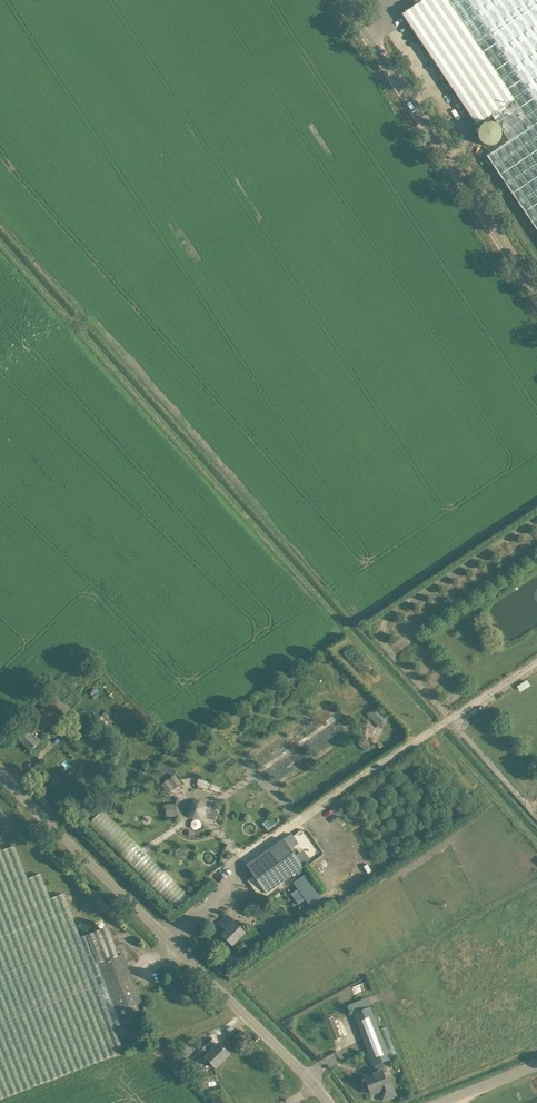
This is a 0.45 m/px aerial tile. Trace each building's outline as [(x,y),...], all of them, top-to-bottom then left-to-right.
[(416,5),(402,14),(477,125),(491,115),(509,141),(487,156),(536,230),(536,0),(413,0),(416,5)] [(70,710),(55,696),(33,718),(48,733),(70,710)] [(381,727),(391,718),(380,704),(369,713),(381,727)] [(111,724),(104,714),(99,717),(107,727),(111,724)] [(35,738),(24,728),(16,736),(31,751),(41,741),(36,736),(35,738)] [(175,775),(161,785),(167,793),(181,783),(175,775)] [(210,783),(199,778),(197,784),(198,786),(204,789),(207,788),(210,783)] [(199,819),(206,812),(193,799),(186,806),(199,819)] [(174,817),(173,804),(166,804),(166,818),(174,817)] [(179,907),(190,896),(102,810),(90,823),(130,862),(131,861),(179,907)] [(283,839),(246,865),(266,893),(303,867),(296,857),(302,853),(296,844),(290,849),(283,839)] [(88,934),(81,937),(70,910),(64,893),(50,898),(41,874),(27,879),(15,846),(1,851),(0,847),(0,1100),(125,1052),(115,1027),(122,1024),(118,1011),(141,1002),(123,954),(118,956),(107,927),(88,934)] [(306,875),(293,884),(297,889),(290,894),(298,905),(304,900),(309,907),(322,898),(306,875)] [(233,945),(237,942),(246,932),(228,914),(219,923),(226,930),(222,935),(233,945)] [(382,1063),(391,1059),(367,998),(351,1004),(374,1066),(375,1065),(378,1073),(365,1078),(371,1094),(379,1091),(383,1100),(396,1095),(391,1083),(387,1084),(383,1073),(386,1071),(382,1063)] [(333,1017),(327,1019),(335,1040),(341,1038),(333,1017)] [(200,1052),(216,1067),(229,1054),(213,1038),(200,1052)]
